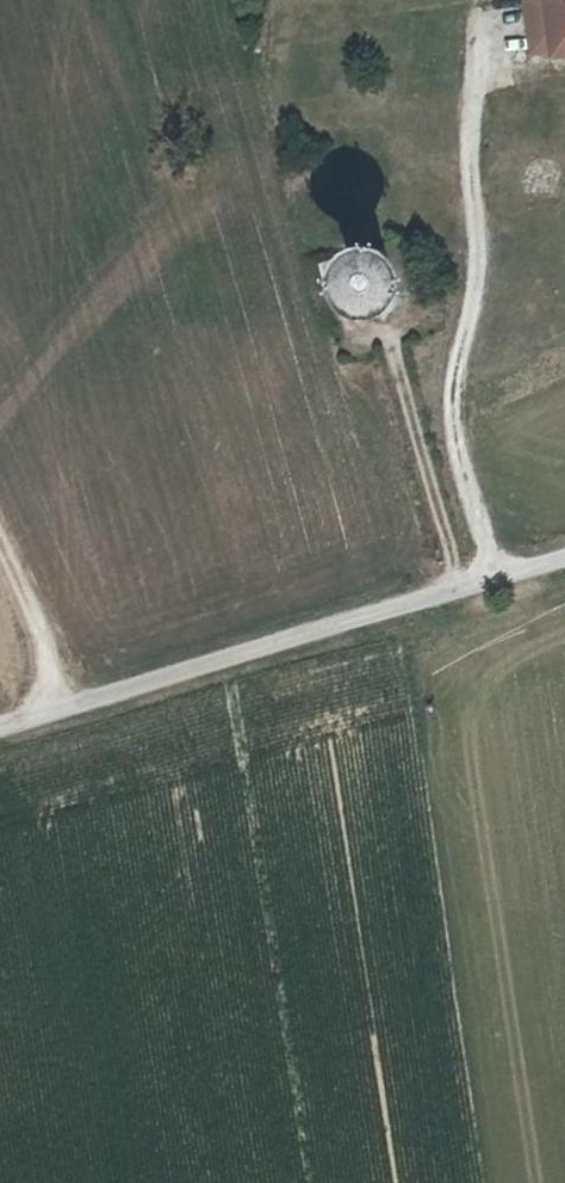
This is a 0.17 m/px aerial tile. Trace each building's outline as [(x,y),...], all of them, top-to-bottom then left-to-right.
[(506,50),(527,47),(521,0),(500,0),(506,50)] [(527,47),(564,42),(564,0),(521,0),(527,47)] [(370,282),(358,305),(384,319),(396,296),(370,282)] [(394,331),(398,334),(401,335),(405,336),(409,335),(412,335),(416,333),(419,331),(421,327),(423,324),(424,320),(424,316),(423,313),(421,309),(419,305),(416,303),(413,302),(409,300),(405,300),(401,300),(397,303),(394,305),(391,309),(389,312),(388,316),(388,320),(389,325),(391,329),(394,331)]
